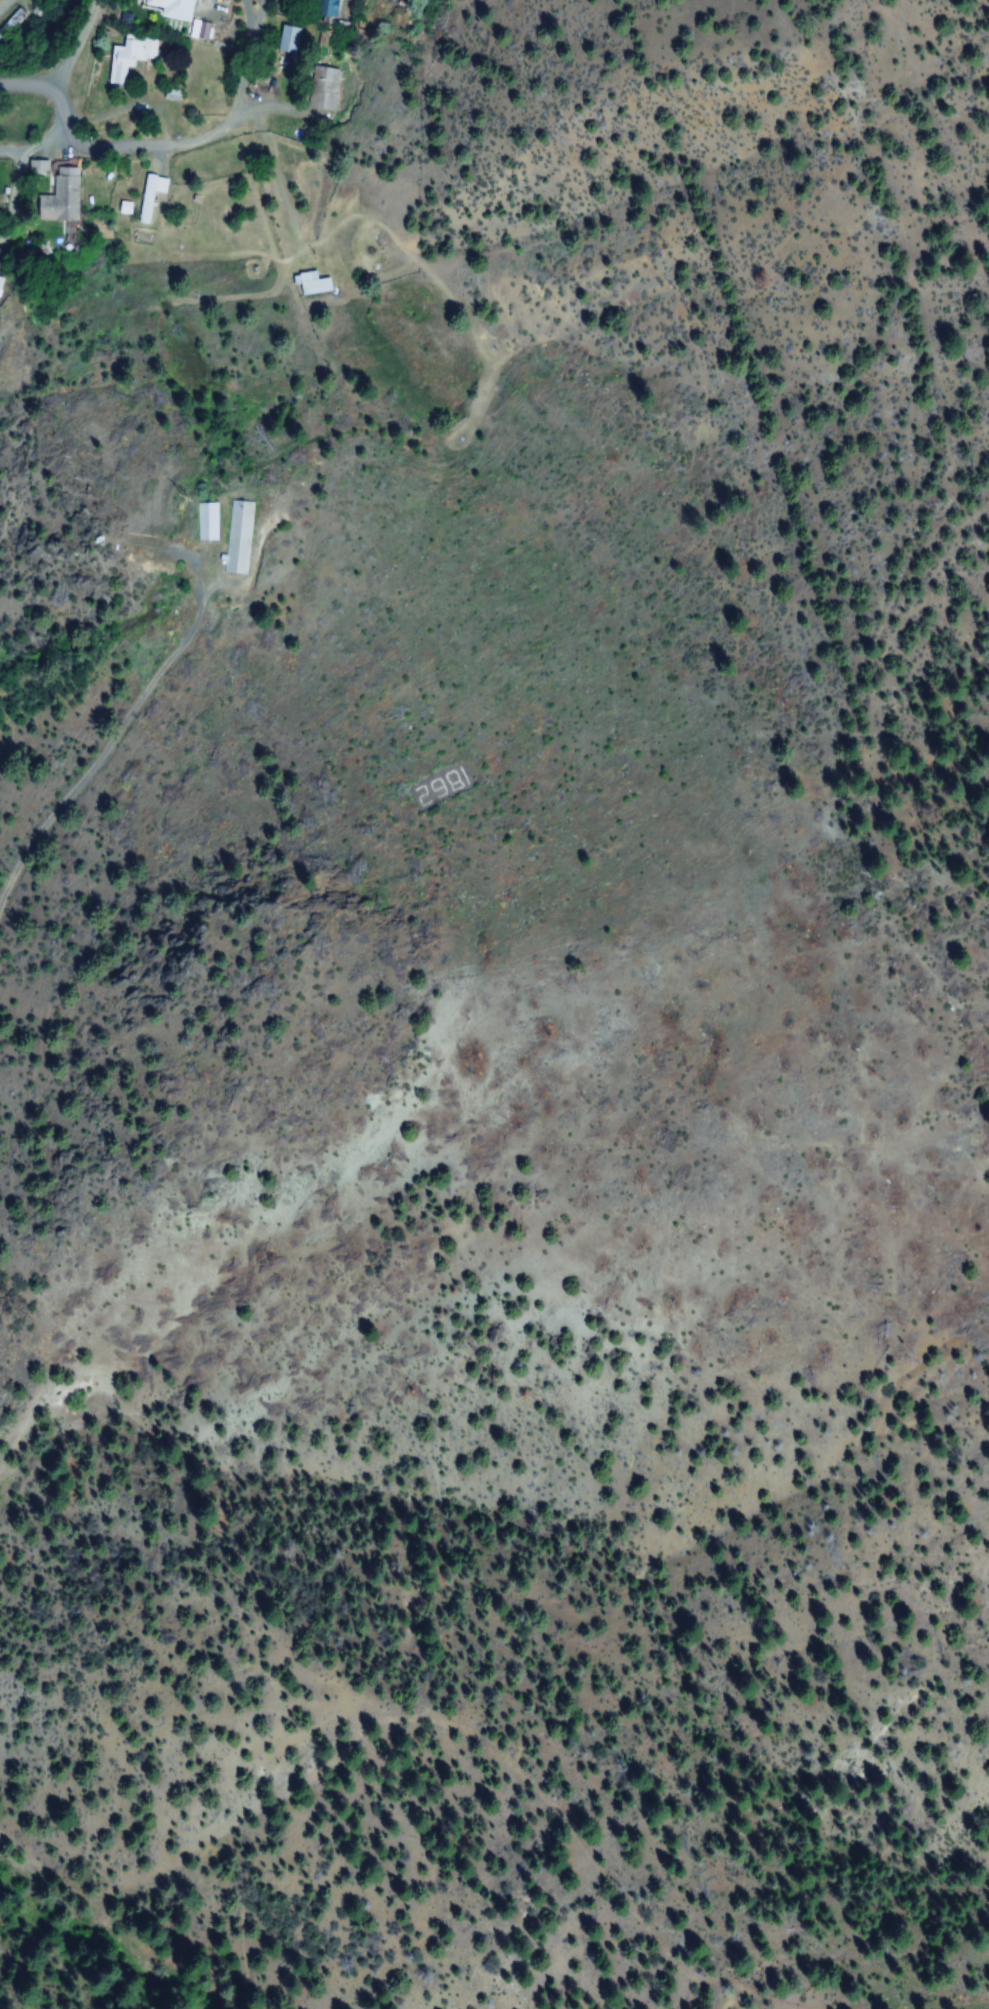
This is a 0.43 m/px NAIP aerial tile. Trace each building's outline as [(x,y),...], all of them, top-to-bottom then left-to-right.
[(188,0),(129,0),(128,7),(147,10),(146,16),(185,22),(188,0)] [(3,39),(27,17),(20,9),(0,26),(0,36),(3,39)] [(103,47),(102,78),(115,78),(116,60),(148,61),(149,37),(114,37),(114,48),(103,47)] [(70,220),(72,167),(44,166),(43,196),(28,196),(28,207),(37,207),(37,219),(70,220)] [(159,194),(160,177),(137,175),(131,224),(145,225),(149,193),(159,194)] [(297,293),(324,293),(324,279),(301,279),(301,274),(297,274),(297,293)] [(247,503),(227,502),(226,565),(230,565),(230,574),(242,575),(242,568),(246,568),(247,503)] [(215,503),(201,503),(201,541),(215,541),(215,503)]
